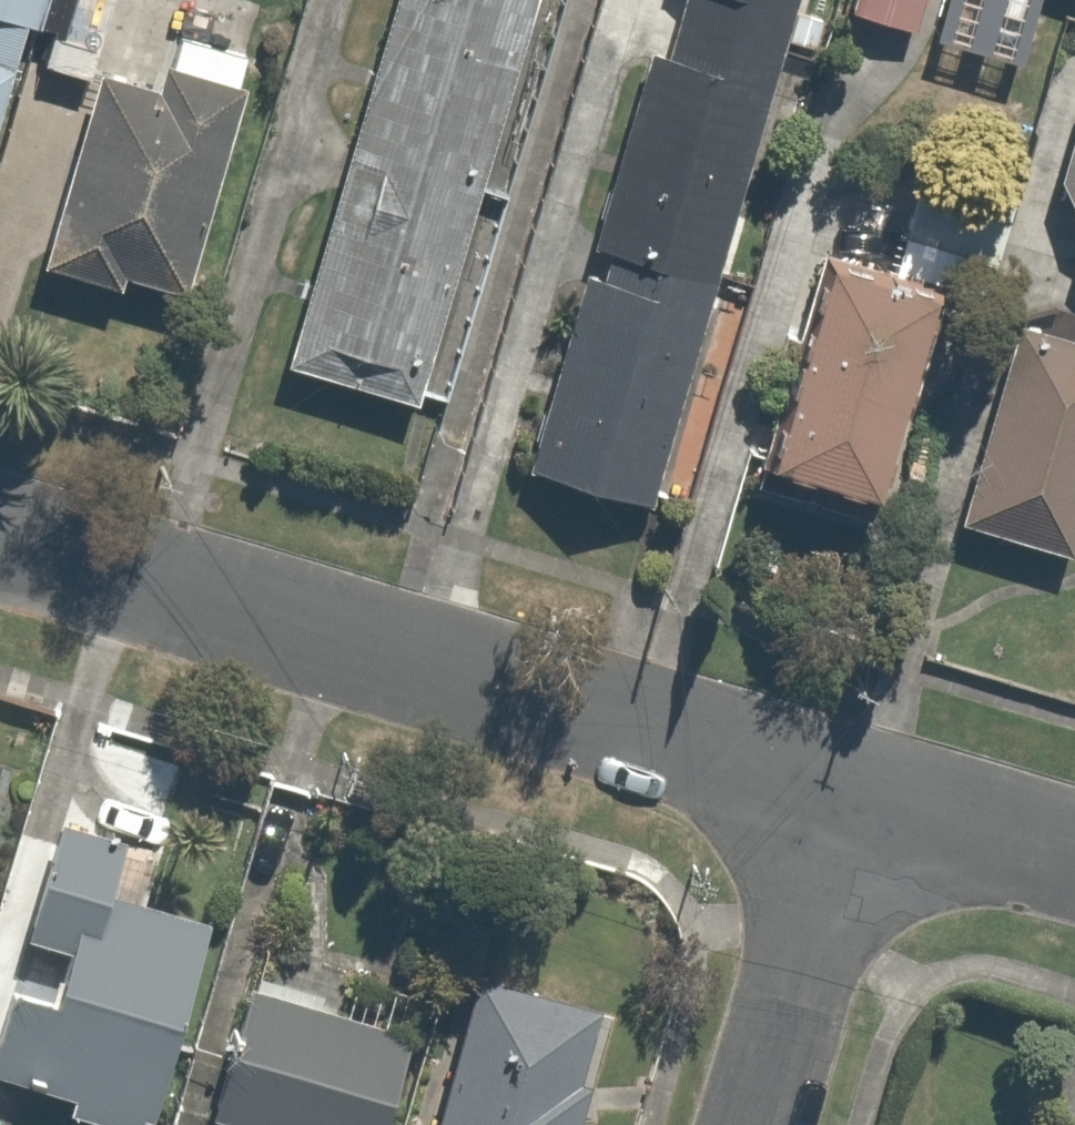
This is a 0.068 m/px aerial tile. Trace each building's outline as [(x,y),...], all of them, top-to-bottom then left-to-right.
[(33,0),(0,0),(0,117),(33,0)] [(103,0),(50,0),(35,63),(86,75),(103,0)] [(525,0),(385,0),(275,360),(403,400),(525,0)] [(598,247),(589,285),(561,278),(517,473),(672,509),(788,0),(667,0),(651,67),(628,61),(586,244),(598,247)] [(846,10),(910,27),(917,0),(849,0),(846,10)] [(96,73),(33,262),(112,288),(118,271),(164,286),(241,55),(174,33),(155,92),(96,73)] [(1029,255),(1074,267),(1074,84),(1029,255)] [(929,284),(805,252),(753,457),(877,489),(929,284)] [(1005,315),(961,509),(1069,534),(1074,507),(1074,331),(1005,315)] [(94,887),(107,840),(48,823),(34,870),(27,868),(10,928),(58,941),(39,1006),(0,994),(0,1065),(58,1081),(51,1106),(118,1124),(135,1124),(194,916),(94,887)] [(250,1124),(379,1124),(418,994),(249,944),(201,1111),(250,1124)] [(615,1002),(464,959),(417,1124),(580,1124),(615,1002)]
